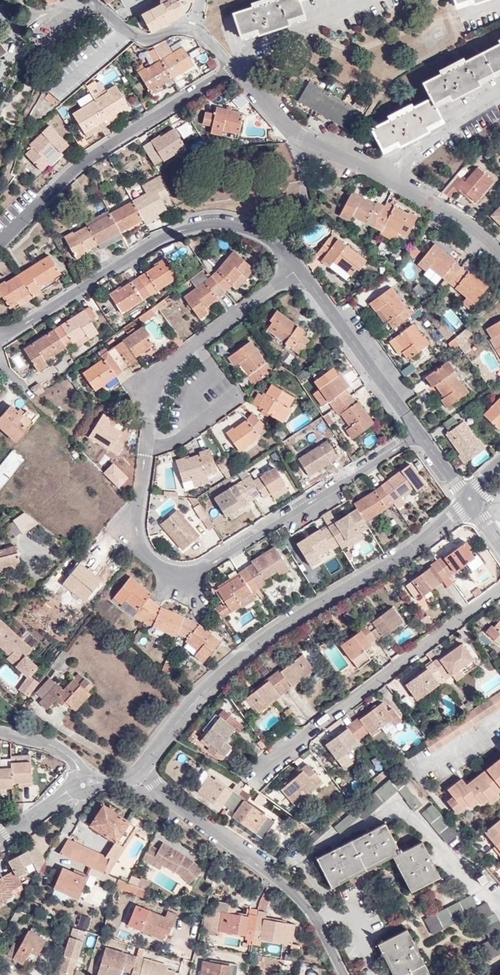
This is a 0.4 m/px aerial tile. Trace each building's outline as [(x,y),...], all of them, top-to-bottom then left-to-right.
[(115,10),(116,10),(123,5),(120,0),(113,0),(108,3),(111,6),(112,6),(112,7),(115,10)] [(154,3),(151,4),(161,21),(184,9),(185,7),(186,5),(187,0),(154,0),(154,3)] [(258,34),(266,31),(265,28),(279,23),(280,26),(288,24),(287,19),(303,14),(298,0),(278,0),(235,14),(241,34),(257,29),(258,34)] [(161,21),(151,4),(138,16),(145,28),(147,27),(149,31),(151,31),(161,21)] [(266,31),(280,26),(279,23),(265,28),(266,31)] [(173,53),(167,43),(155,50),(161,60),(173,53)] [(451,99),(459,96),(458,92),(470,86),(472,89),(479,85),(477,80),(499,68),(499,45),(424,84),(432,99),(373,130),(382,149),(398,140),(400,146),(407,142),(405,139),(419,132),(420,135),(427,131),(425,127),(440,119),(432,103),(449,95),(451,99)] [(183,47),(173,53),(161,60),(172,78),(194,65),(183,47)] [(160,89),(159,87),(172,78),(161,60),(147,68),(146,67),(139,72),(152,94),(160,89)] [(348,130),(349,129),(351,130),(362,112),(309,82),(298,101),(348,130)] [(106,119),(120,111),(121,113),(129,107),(116,86),(107,91),(108,92),(95,101),(106,119)] [(459,96),(472,89),(470,86),(458,92),(459,96)] [(80,98),(85,107),(95,101),(89,92),(80,98)] [(74,114),(85,132),(106,119),(95,101),(85,107),(74,114)] [(211,132),(238,138),(243,113),(217,107),(214,116),(205,114),(203,128),(211,130),(211,132)] [(109,124),(123,116),(121,113),(120,111),(106,119),(109,124)] [(46,160),(58,149),(61,152),(69,144),(50,124),(30,144),(33,147),(25,154),(41,171),(49,164),(46,160)] [(151,140),(164,160),(185,147),(173,129),(160,137),(159,135),(151,140)] [(407,142),(420,135),(419,132),(405,139),(407,142)] [(51,166),(63,154),(61,152),(58,149),(46,160),(49,164),(51,166)] [(462,179),(456,173),(441,192),(452,198),(458,191),(465,196),(467,193),(475,202),(494,181),(476,167),(466,179),(463,176),(462,179)] [(271,183),(272,194),(282,193),(281,182),(271,183)] [(145,191),(146,193),(132,201),(145,224),(159,216),(158,214),(166,209),(154,186),(145,191)] [(350,220),(352,215),(374,227),(385,205),(377,201),(376,204),(352,192),(340,215),(350,220)] [(145,224),(132,201),(110,213),(123,237),(145,224)] [(409,211),(408,213),(387,202),(385,205),(374,227),(382,231),(385,225),(397,232),(407,236),(417,215),(409,211)] [(492,215),(499,224),(499,207),(492,215)] [(123,237),(110,213),(88,225),(101,249),(123,237)] [(85,255),(86,257),(101,249),(88,225),(73,233),(73,232),(64,236),(77,259),(85,255)] [(394,239),(397,232),(385,225),(382,231),(381,233),(394,239)] [(318,253),(324,258),(331,264),(334,261),(351,275),(357,268),(359,269),(366,261),(333,235),(330,238),(329,238),(318,253)] [(426,271),(430,267),(449,282),(461,267),(455,262),(456,260),(435,243),(418,264),(426,271)] [(412,249),(408,255),(415,259),(418,253),(412,249)] [(218,269),(211,276),(225,292),(233,285),(237,289),(254,268),(233,251),(218,269)] [(61,273),(49,255),(19,274),(33,297),(57,281),(55,277),(61,273)] [(158,263),(159,264),(139,277),(150,295),(178,277),(165,258),(158,263)] [(469,271),(467,272),(461,267),(449,282),(467,297),(462,303),(469,309),(489,285),(483,279),(481,281),(469,271)] [(201,273),(190,281),(195,288),(206,280),(207,279),(201,273)] [(20,306),(33,297),(19,274),(6,283),(5,281),(0,284),(0,296),(2,295),(10,308),(19,303),(20,306)] [(205,308),(217,299),(225,292),(211,276),(207,279),(206,280),(184,296),(200,319),(208,313),(205,308)] [(122,313),(150,295),(139,277),(118,290),(117,289),(109,294),(122,313)] [(379,308),(388,321),(394,328),(411,315),(397,296),(399,294),(393,286),(370,303),(376,311),(379,308)] [(166,304),(163,300),(156,305),(159,309),(166,304)] [(159,309),(156,305),(137,318),(141,323),(153,315),(152,313),(159,309)] [(96,315),(90,306),(54,329),(66,348),(86,334),(89,338),(98,332),(90,320),(96,315)] [(376,311),(386,324),(388,321),(379,308),(376,311)] [(303,335),(306,331),(277,310),(271,318),(273,320),(267,329),(293,348),(292,349),(299,354),(310,340),(303,335)] [(487,328),(492,337),(490,339),(499,353),(499,352),(499,320),(487,328)] [(423,337),(414,324),(396,336),(406,349),(403,351),(403,352),(408,359),(430,343),(425,335),(423,337)] [(151,335),(144,326),(108,351),(123,372),(129,368),(128,366),(137,361),(135,358),(153,345),(148,337),(151,335)] [(45,361),(66,348),(54,329),(24,349),(38,371),(47,365),(45,361)] [(467,331),(453,340),(464,356),(469,352),(463,342),(471,337),(467,331)] [(168,337),(176,348),(183,343),(175,332),(168,337)] [(390,341),(400,355),(403,352),(403,351),(406,349),(396,336),(390,341)] [(247,376),(253,385),(272,371),(251,341),(228,357),(234,366),(239,362),(248,375),(247,376)] [(83,373),(95,391),(123,372),(108,351),(101,356),(103,359),(83,373)] [(441,399),(447,407),(469,391),(463,383),(462,384),(453,372),(455,370),(448,361),(426,377),(433,387),(436,385),(444,397),(441,399)] [(415,370),(411,364),(401,372),(405,377),(415,370)] [(329,402),(333,408),(351,396),(337,375),(338,374),(333,367),(314,381),(321,390),(313,395),(321,407),(329,402)] [(39,382),(30,388),(37,394),(44,390),(39,382)] [(291,408),(289,407),(294,397),(272,384),(264,396),(258,393),(252,404),(283,422),(291,408)] [(68,386),(64,385),(59,385),(55,388),(53,392),(53,399),(56,403),(63,405),(67,404),(71,400),(73,396),(72,390),(68,386)] [(358,401),(356,403),(351,396),(333,408),(339,415),(341,413),(350,427),(347,430),(352,438),(374,423),(358,401)] [(499,429),(499,427),(499,398),(484,414),(499,429)] [(16,442),(34,422),(25,413),(22,416),(11,406),(0,418),(0,427),(16,442)] [(259,434),(266,426),(252,413),(247,419),(235,429),(233,427),(226,432),(240,451),(260,437),(259,434)] [(89,436),(117,454),(124,444),(117,439),(122,432),(125,426),(117,422),(114,427),(108,423),(111,418),(104,414),(89,436)] [(118,419),(113,415),(111,418),(108,423),(114,427),(117,422),(118,419)] [(480,439),(478,441),(464,421),(447,434),(461,453),(459,455),(465,463),(486,447),(480,439)] [(124,444),(129,436),(122,432),(117,439),(124,444)] [(299,458),(310,476),(338,458),(327,440),(299,458)] [(176,460),(183,482),(207,475),(218,471),(211,451),(185,459),(185,457),(176,460)] [(23,462),(12,453),(0,468),(0,491),(23,462)] [(426,483),(411,463),(382,485),(395,502),(415,487),(417,490),(426,483)] [(275,467),(254,480),(251,475),(243,480),(255,498),(262,494),(264,498),(271,494),(286,484),(275,467)] [(246,468),(239,473),(243,480),(251,475),(246,468)] [(194,487),(209,482),(207,475),(183,482),(184,486),(193,483),(194,487)] [(215,498),(226,516),(255,498),(243,480),(215,498)] [(274,499),(289,490),(286,484),(271,494),(274,499)] [(382,485),(375,490),(354,503),(357,508),(365,521),(387,508),(395,502),(382,485)] [(190,497),(196,506),(201,503),(197,498),(190,497)] [(365,521),(357,508),(329,526),(340,545),(342,548),(350,543),(348,539),(361,531),(369,527),(365,521)] [(161,524),(183,549),(200,535),(178,510),(161,524)] [(22,513),(12,518),(14,520),(14,521),(21,531),(22,532),(23,533),(37,523),(34,521),(31,518),(27,516),(25,514),(22,513)] [(15,536),(21,531),(14,521),(14,520),(3,528),(9,536),(12,533),(15,536)] [(333,549),(340,545),(329,526),(322,530),(320,528),(298,543),(312,566),(321,560),(318,556),(332,548),(333,549)] [(352,546),(365,537),(361,531),(348,539),(350,543),(352,546)] [(475,557),(465,543),(456,548),(445,557),(443,555),(437,559),(448,573),(454,569),(455,571),(475,557)] [(4,571),(20,567),(14,546),(0,550),(0,572),(4,571)] [(252,561),(254,564),(247,568),(260,588),(267,583),(265,578),(278,570),(281,575),(290,569),(275,546),(252,561)] [(443,555),(445,557),(456,548),(455,547),(443,555)] [(441,578),(448,573),(437,559),(431,563),(433,566),(419,576),(407,585),(416,598),(422,593),(424,594),(443,580),(441,578)] [(84,601),(101,580),(80,563),(66,580),(79,590),(76,595),(84,601)] [(431,563),(417,573),(419,576),(433,566),(431,563)] [(256,590),(260,588),(247,568),(239,573),(240,575),(218,589),(227,604),(232,612),(241,606),(239,601),(256,590)] [(155,602),(149,597),(152,593),(131,576),(114,597),(122,604),(126,600),(138,610),(135,615),(144,621),(155,602)] [(394,586),(390,580),(385,584),(389,590),(394,586)] [(256,590),(263,599),(266,597),(260,588),(256,590)] [(184,616),(161,606),(155,602),(144,621),(154,627),(176,636),(177,633),(184,616)] [(224,606),(222,604),(215,609),(221,619),(229,614),(224,606)] [(227,604),(224,606),(229,614),(232,612),(227,604)] [(373,621),(371,619),(366,623),(377,638),(382,634),(383,636),(403,621),(393,606),(384,613),(373,621)] [(384,613),(382,611),(371,619),(373,621),(384,613)] [(221,641),(199,624),(184,616),(177,633),(187,638),(186,641),(198,651),(196,655),(204,662),(221,641)] [(495,626),(492,624),(485,631),(495,639),(499,634),(499,620),(495,626)] [(25,699),(36,685),(29,677),(36,669),(24,658),(31,651),(0,623),(0,648),(9,656),(7,659),(28,678),(17,693),(25,699)] [(370,642),(377,638),(366,623),(359,628),(361,630),(349,639),(341,645),(359,668),(371,659),(364,650),(372,644),(370,642)] [(359,628),(347,637),(349,639),(361,630),(359,628)] [(440,660),(438,657),(432,662),(442,676),(449,672),(451,675),(452,674),(459,669),(474,658),(463,643),(458,647),(440,660)] [(458,647),(456,644),(438,657),(440,660),(458,647)] [(495,649),(491,653),(494,659),(499,655),(495,649)] [(62,650),(51,665),(52,667),(57,670),(57,671),(69,655),(62,650)] [(283,670),(281,667),(274,673),(285,687),(291,683),(293,686),(314,669),(303,654),(299,657),(283,670)] [(299,657),(297,655),(281,667),(283,670),(299,657)] [(421,658),(427,666),(432,662),(426,655),(421,658)] [(168,673),(172,664),(166,661),(162,670),(168,673)] [(438,680),(442,676),(432,662),(427,666),(428,668),(411,680),(406,685),(417,699),(439,683),(438,680)] [(427,666),(410,678),(411,680),(428,668),(427,666)] [(263,667),(259,670),(263,677),(268,674),(263,667)] [(456,680),(463,675),(459,669),(452,674),(456,680)] [(79,673),(63,690),(56,684),(43,699),(40,702),(48,709),(57,699),(62,704),(66,700),(76,710),(91,694),(88,691),(93,686),(79,673)] [(279,691),(285,687),(274,673),(267,678),(269,680),(253,692),(248,697),(253,704),(259,712),(282,694),(279,691)] [(51,678),(37,693),(43,699),(56,684),(51,678)] [(267,678),(252,690),(253,692),(269,680),(267,678)] [(499,708),(499,696),(498,692),(492,696),(499,708)] [(493,712),(499,708),(492,696),(486,700),(493,712)] [(487,717),(493,712),(486,700),(479,705),(487,717)] [(360,718),(359,716),(352,721),(363,735),(369,731),(372,734),(392,719),(396,724),(402,720),(393,708),(389,710),(383,702),(377,706),(360,718)] [(251,706),(257,713),(259,712),(253,704),(251,706)] [(377,706),(375,704),(359,716),(360,718),(377,706)] [(473,709),(481,720),(487,717),(479,705),(473,709)] [(231,746),(225,740),(235,728),(233,726),(238,720),(223,708),(218,714),(221,716),(207,733),(203,738),(211,744),(208,748),(222,760),(225,755),(225,754),(231,746)] [(475,724),(481,720),(473,709),(469,712),(467,713),(475,724)] [(469,728),(475,724),(467,713),(461,717),(469,728)] [(218,714),(205,731),(207,733),(221,716),(218,714)] [(347,725),(352,721),(347,714),(341,718),(347,725)] [(463,732),(469,728),(461,717),(455,721),(463,732)] [(239,732),(244,725),(238,720),(233,726),(235,728),(239,732)] [(360,743),(358,740),(363,735),(352,721),(347,725),(348,728),(326,744),(337,759),(360,743)] [(457,736),(463,732),(455,721),(449,725),(457,736)] [(326,744),(348,728),(347,725),(324,742),(326,744)] [(451,740),(457,736),(449,725),(443,729),(451,740)] [(445,744),(451,740),(443,729),(437,733),(445,744)] [(438,748),(445,744),(437,733),(431,737),(438,748)] [(431,737),(428,739),(425,742),(432,753),(438,748),(431,737)] [(1,756),(0,756),(0,793),(3,792),(3,788),(13,788),(12,783),(11,768),(2,768),(1,759),(1,756)] [(467,784),(469,787),(499,762),(499,757),(467,784)] [(11,763),(11,759),(1,759),(2,768),(11,768),(11,763)] [(33,786),(31,762),(11,763),(11,768),(12,783),(22,783),(22,786),(33,786)] [(469,787),(467,784),(461,778),(447,789),(452,795),(446,800),(457,813),(469,803),(477,797),(480,800),(482,804),(488,799),(497,793),(499,790),(499,762),(469,787)] [(322,780),(308,763),(302,768),(303,770),(286,785),(282,789),(296,805),(317,786),(316,785),(322,780)] [(302,768),(285,783),(286,785),(303,770),(302,768)] [(370,779),(377,774),(373,770),(367,775),(370,779)] [(398,789),(415,810),(422,804),(396,773),(334,827),(340,833),(361,814),(364,818),(398,789)] [(221,807),(223,804),(229,808),(239,794),(233,789),(231,791),(215,779),(209,776),(198,791),(221,807)] [(233,789),(216,777),(215,779),(231,791),(233,789)] [(236,784),(233,789),(239,794),(243,789),(236,784)] [(248,799),(251,795),(243,789),(239,794),(245,798),(244,800),(262,812),(264,810),(248,799)] [(491,803),(499,796),(497,793),(488,799),(491,803)] [(245,798),(239,794),(229,808),(235,812),(233,816),(263,837),(274,821),(262,812),(244,800),(245,798)] [(469,805),(471,807),(480,800),(477,797),(469,803),(469,805)] [(422,812),(447,842),(458,834),(432,804),(422,812)] [(90,825),(123,847),(136,826),(104,805),(90,825)] [(498,844),(499,843),(499,842),(499,819),(489,828),(491,830),(488,833),(498,844)] [(325,820),(315,830),(306,837),(312,843),(331,827),(325,820)] [(434,870),(428,858),(430,857),(423,841),(402,851),(401,848),(399,849),(386,822),(371,830),(372,832),(367,834),(366,832),(335,848),(336,850),(333,852),(332,850),(317,857),(331,887),(346,879),(345,877),(384,857),(385,859),(393,856),(397,864),(401,863),(407,875),(403,877),(410,891),(440,876),(437,869),(434,870)] [(113,876),(139,827),(136,826),(123,847),(118,844),(111,858),(115,860),(109,874),(113,876)] [(111,858),(67,839),(60,853),(102,871),(109,874),(115,860),(111,858)] [(158,850),(149,845),(142,858),(151,864),(153,859),(162,864),(181,875),(189,883),(202,870),(193,861),(184,856),(185,855),(162,842),(158,850)] [(32,861),(38,872),(44,861),(34,844),(25,849),(26,851),(9,860),(14,871),(18,877),(27,871),(24,866),(32,861)] [(346,879),(385,859),(384,857),(345,877),(346,879)] [(430,857),(428,858),(434,870),(437,869),(430,857)] [(151,864),(160,869),(162,864),(153,859),(151,864)] [(397,864),(403,877),(407,875),(401,863),(397,864)] [(209,866),(205,879),(212,883),(216,868),(209,866)] [(86,878),(72,872),(65,869),(63,875),(60,873),(54,886),(63,889),(62,892),(78,898),(86,878)] [(88,875),(74,869),(72,872),(86,878),(88,875)] [(18,877),(14,871),(9,874),(16,888),(22,884),(18,877)] [(110,883),(113,876),(109,874),(102,871),(99,878),(110,883)] [(477,877),(482,884),(488,879),(483,873),(477,877)] [(10,891),(16,888),(9,874),(1,878),(0,876),(0,902),(12,895),(10,891)] [(140,880),(131,876),(128,882),(137,887),(140,880)] [(127,888),(127,890),(135,893),(138,887),(137,887),(128,882),(118,878),(116,883),(127,888)] [(135,893),(142,896),(145,890),(138,887),(135,893)] [(489,959),(499,953),(499,942),(496,936),(499,934),(499,921),(495,912),(493,913),(487,901),(477,906),(471,895),(425,919),(432,934),(456,922),(454,918),(475,908),(480,918),(479,918),(490,939),(481,944),(489,959)] [(249,938),(248,943),(252,944),(260,945),(261,938),(292,944),(294,924),(287,923),(266,919),(266,916),(257,915),(250,913),(249,916),(233,913),(233,906),(229,905),(229,903),(217,901),(215,911),(221,912),(218,930),(220,931),(246,935),(246,938),(249,938)] [(236,911),(236,907),(233,906),(233,913),(249,916),(250,913),(236,911)] [(204,933),(219,936),(220,931),(218,930),(221,912),(215,911),(208,909),(204,933)] [(22,912),(16,910),(3,933),(9,936),(14,926),(18,928),(21,924),(17,922),(19,918),(22,912)] [(141,930),(162,939),(165,932),(167,927),(171,929),(177,914),(168,911),(165,917),(149,911),(141,930)] [(27,922),(31,914),(22,912),(19,918),(27,922)] [(87,930),(91,919),(82,917),(79,927),(87,930)] [(83,940),(82,940),(85,931),(73,927),(70,937),(69,937),(59,970),(72,974),(83,940)] [(397,974),(430,974),(417,948),(415,949),(413,945),(415,944),(407,929),(378,944),(385,958),(388,957),(397,974)] [(14,942),(7,954),(23,963),(29,951),(36,955),(37,955),(45,939),(28,930),(20,945),(14,942)] [(133,965),(141,968),(144,959),(142,958),(144,949),(139,947),(136,956),(133,965)] [(122,969),(132,972),(133,965),(136,956),(105,948),(97,974),(120,974),(122,969)] [(23,963),(30,968),(36,955),(29,951),(23,963)] [(388,957),(385,958),(394,974),(397,974),(388,957)] [(144,959),(141,968),(133,965),(132,972),(131,974),(174,974),(175,972),(166,970),(167,966),(144,959)] [(238,964),(229,962),(228,965),(203,960),(200,974),(236,974),(238,964)]
